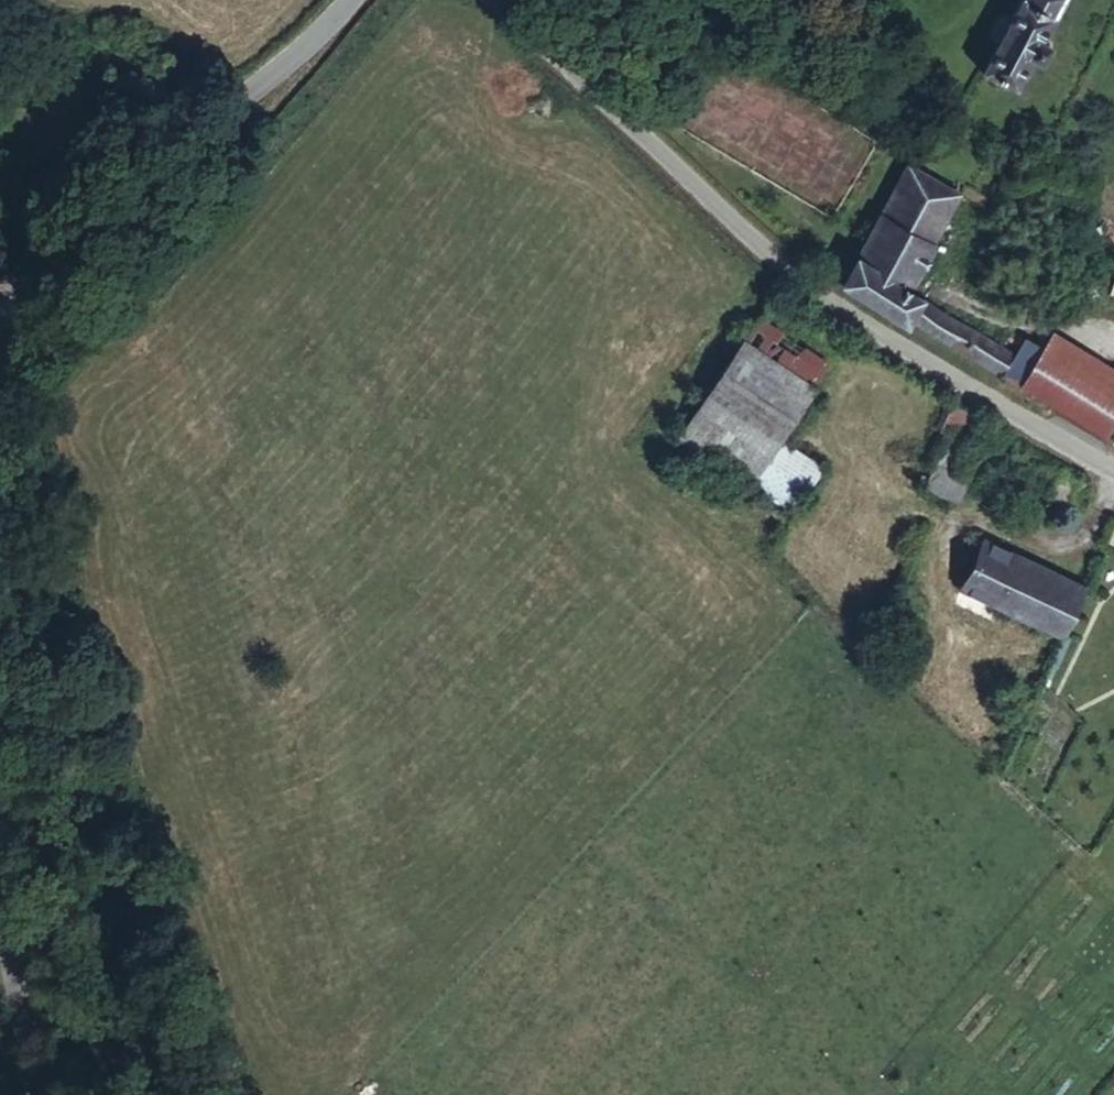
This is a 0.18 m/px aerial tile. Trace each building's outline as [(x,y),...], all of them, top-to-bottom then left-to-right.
[(1062,0),(1021,0),(984,70),(1017,87),(1034,56),(1042,59),(1051,43),(1043,39),(1062,0)] [(947,215),(959,194),(906,163),(895,184),(947,215)] [(907,289),(947,215),(895,184),(843,283),(907,324),(922,298),(907,289)] [(813,386),(840,344),(771,298),(743,340),(813,386)] [(1113,422),(1113,377),(1048,336),(1019,385),(1077,421),(1105,437),(1113,422)] [(779,438),(813,386),(743,340),(663,461),(733,507),(749,484),(779,438)] [(966,442),(977,417),(955,407),(943,432),(947,433),(966,442)] [(960,456),(966,442),(947,433),(935,464),(955,473),(962,456),(960,456)] [(793,513),(823,467),(779,438),(749,484),(793,513)] [(957,501),(967,478),(955,473),(935,464),(925,487),(957,501)] [(992,601),(1014,554),(983,539),(961,587),(992,601)] [(1062,635),(1084,588),(1014,554),(992,601),(1062,635)]
